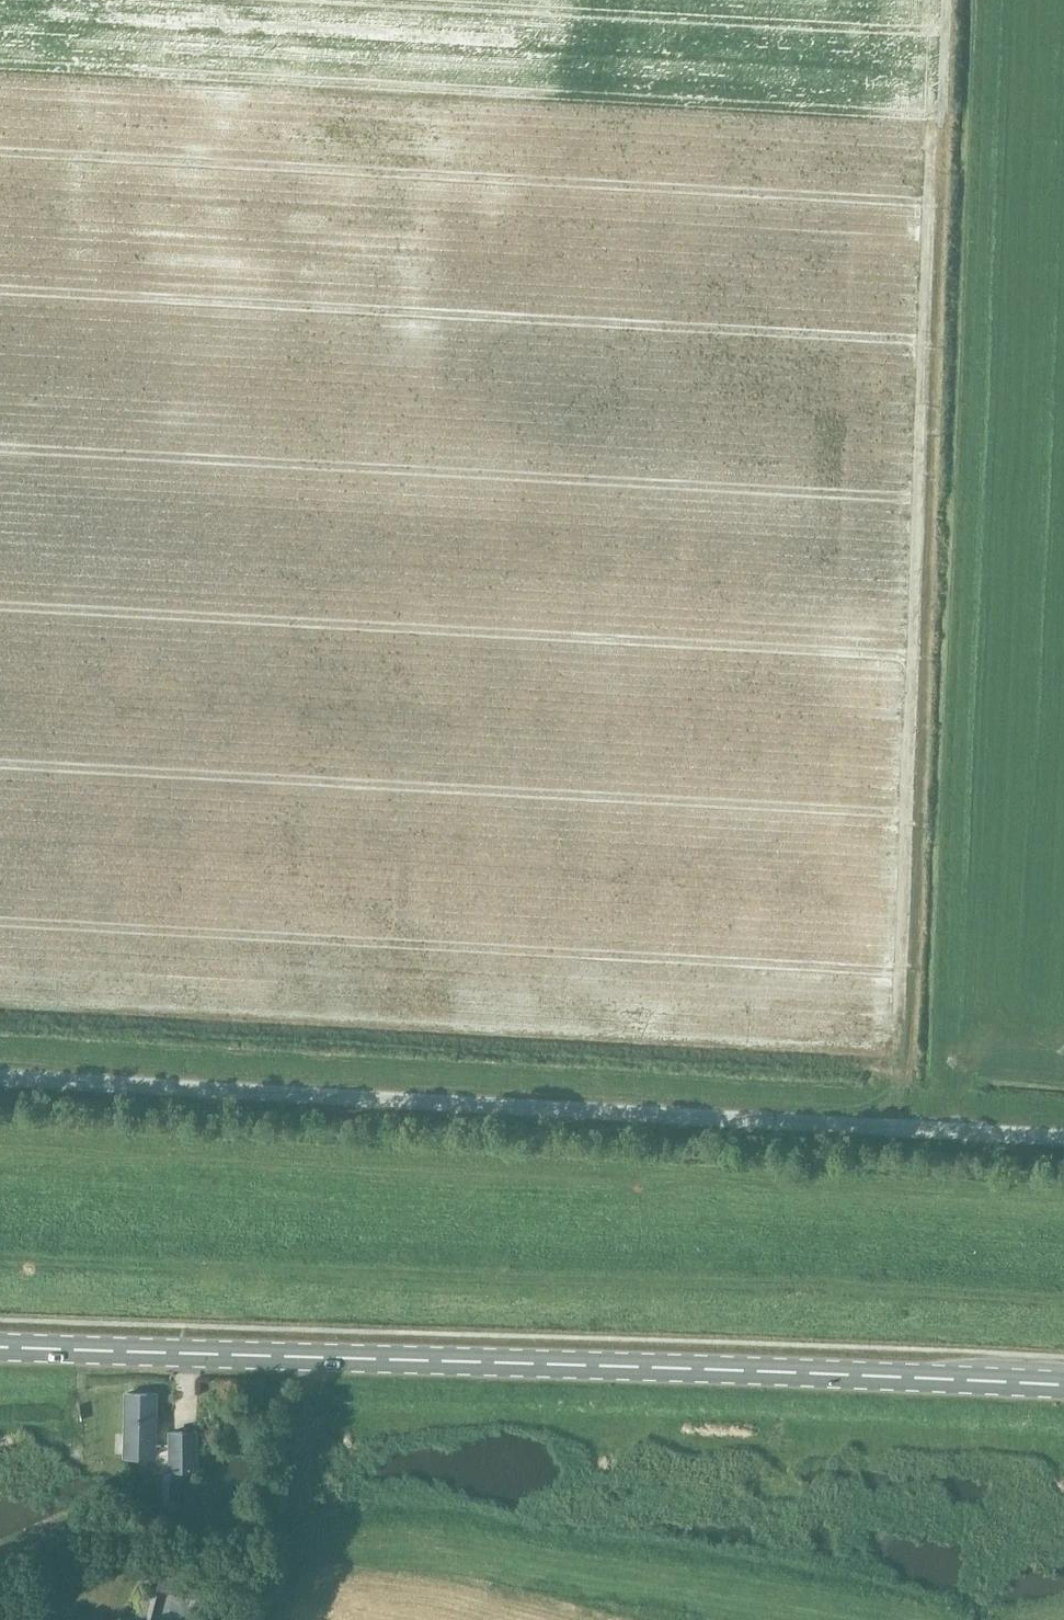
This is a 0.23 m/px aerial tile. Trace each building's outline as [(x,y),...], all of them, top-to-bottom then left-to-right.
[(126,1393),(124,1456),(156,1457),(157,1394),(126,1393)] [(170,1432),(170,1470),(197,1469),(197,1431),(170,1432)] [(265,1508),(274,1503),(267,1493),(259,1499),(265,1508)] [(161,1571),(156,1587),(156,1589),(195,1597),(199,1580),(161,1571)]
